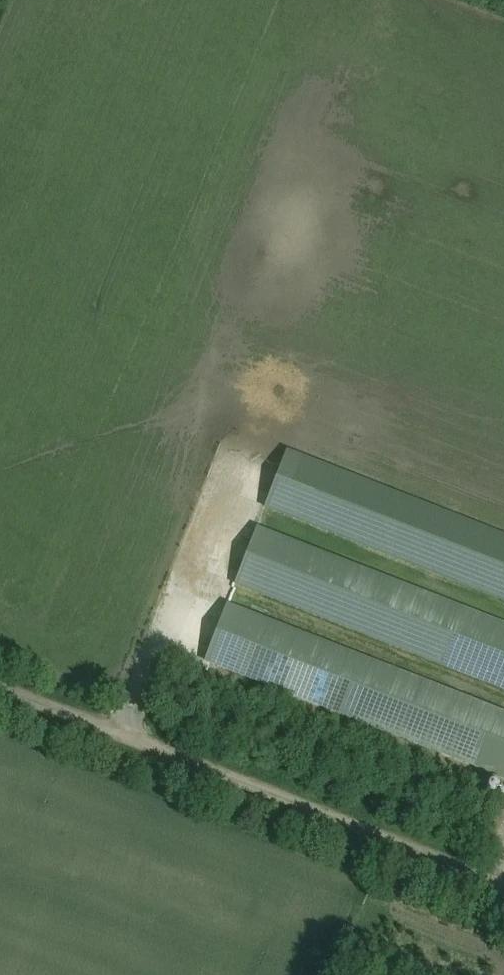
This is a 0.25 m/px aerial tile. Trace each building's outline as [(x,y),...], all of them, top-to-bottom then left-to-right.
[(286,453),(262,514),(503,609),(503,539),(286,453)] [(255,529),(227,599),(503,708),(503,627),(255,529)] [(203,666),(503,785),(503,716),(226,607),(203,666)]
